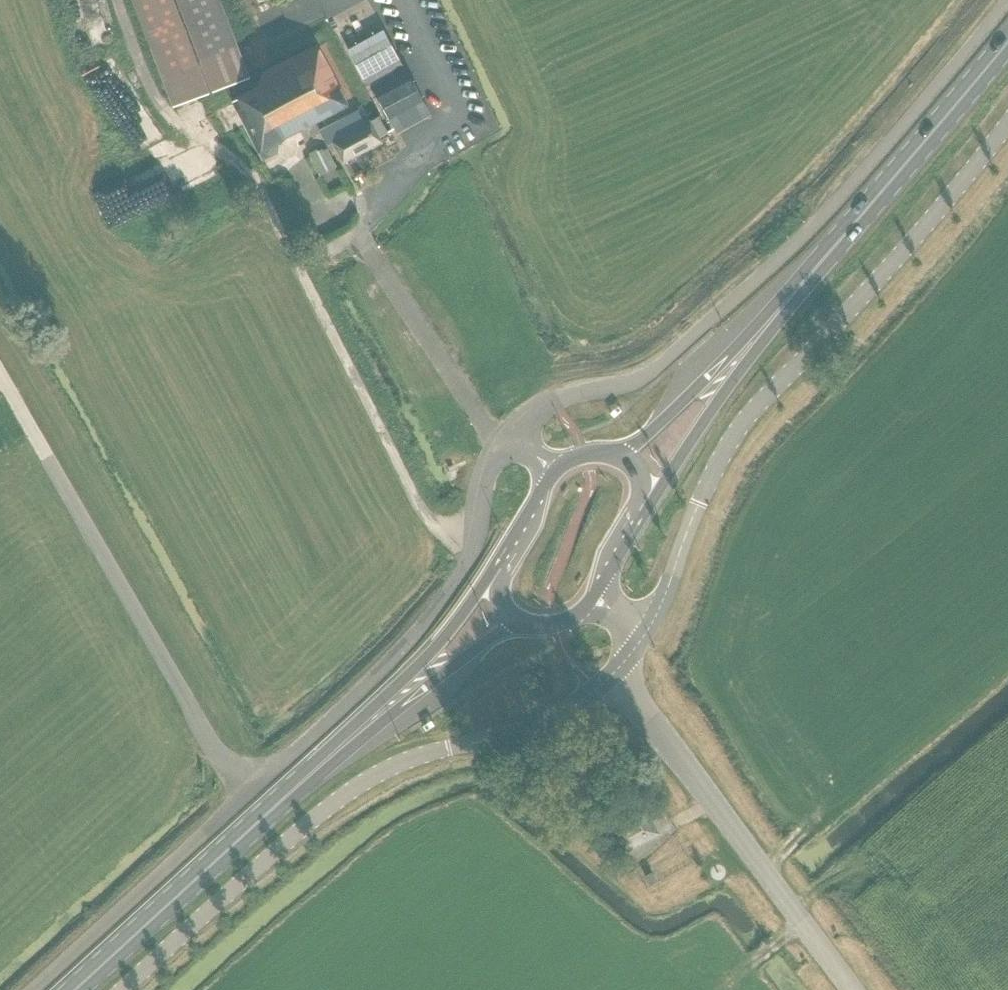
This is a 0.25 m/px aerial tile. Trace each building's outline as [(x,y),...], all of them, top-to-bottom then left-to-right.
[(249,78),(219,0),(132,0),(173,107),(249,78)] [(397,133),(430,115),(382,30),(346,50),(362,79),(364,78),(367,84),(370,83),(397,133)] [(320,132),(325,142),(365,122),(359,111),(352,114),(317,47),(227,92),(263,161),(278,153),(278,145),(284,142),(297,143),(320,132)] [(344,162),(382,142),(379,138),(388,133),(379,117),(332,142),(344,162)] [(326,147),(325,145),(309,154),(320,176),(335,168),(337,167),(327,147),(326,147)] [(657,834),(653,827),(645,810),(644,810),(612,828),(624,852),(657,834)]
